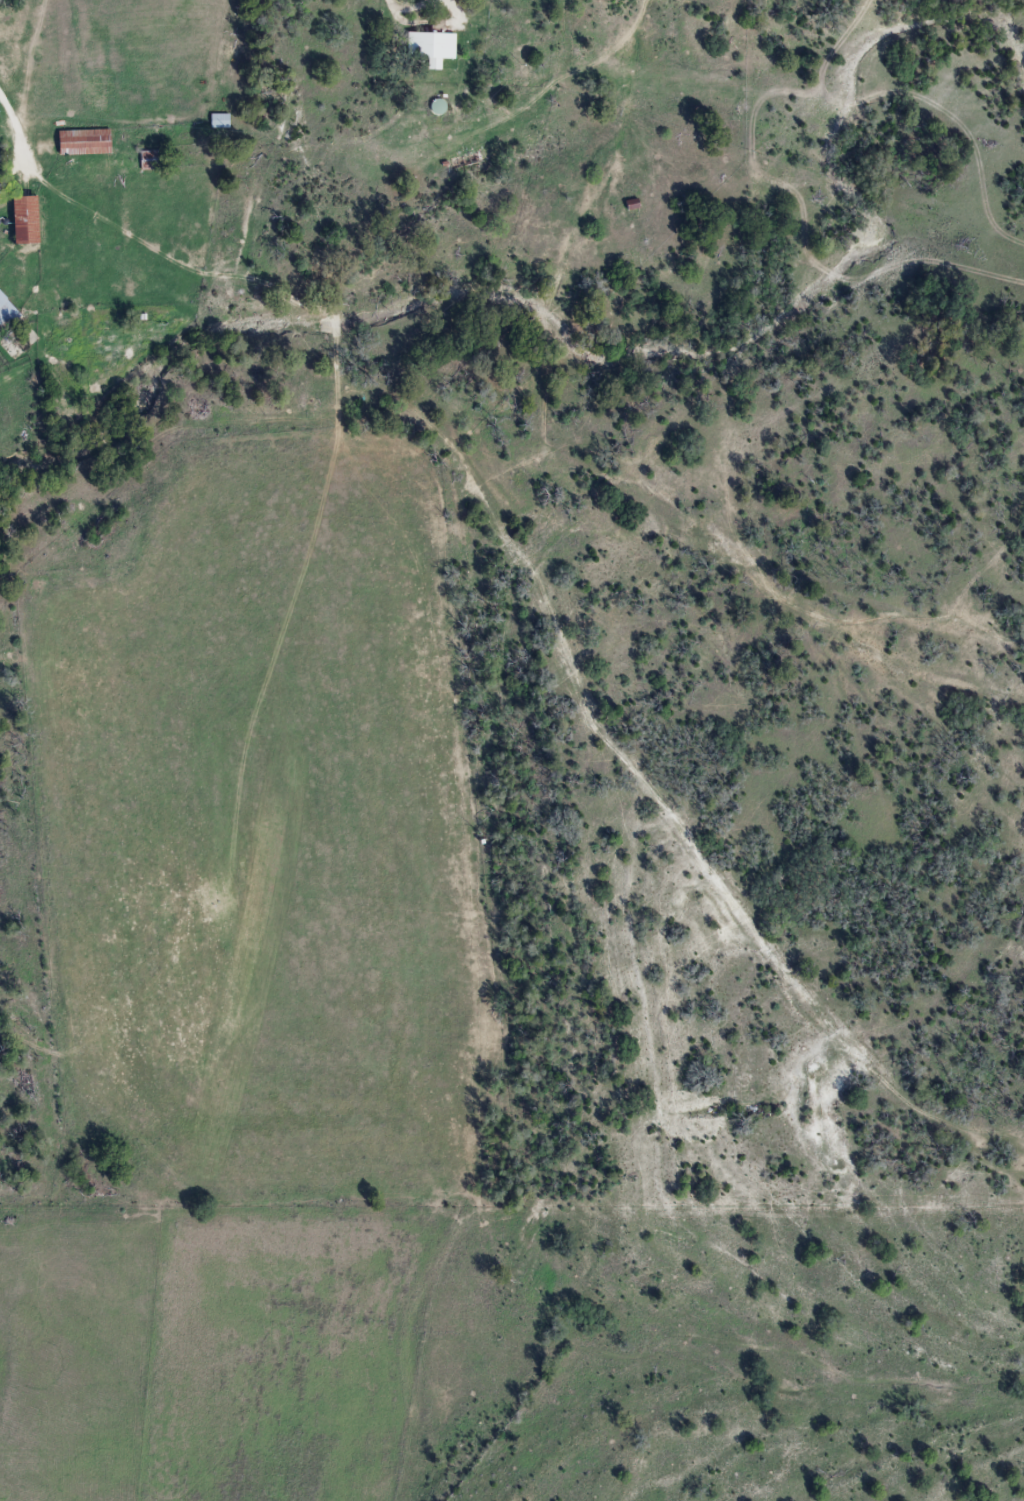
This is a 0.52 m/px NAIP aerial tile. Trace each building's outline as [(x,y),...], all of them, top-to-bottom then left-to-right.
[(450,32),(403,31),(402,57),(423,57),(423,68),(434,68),(434,57),(449,57),(450,32)] [(207,127),(226,127),(226,113),(207,113),(207,127)] [(103,153),(102,132),(50,132),(50,154),(103,153)] [(27,195),(2,195),(3,243),(28,243),(27,195)] [(3,325),(14,313),(0,299),(0,322),(3,325)]
